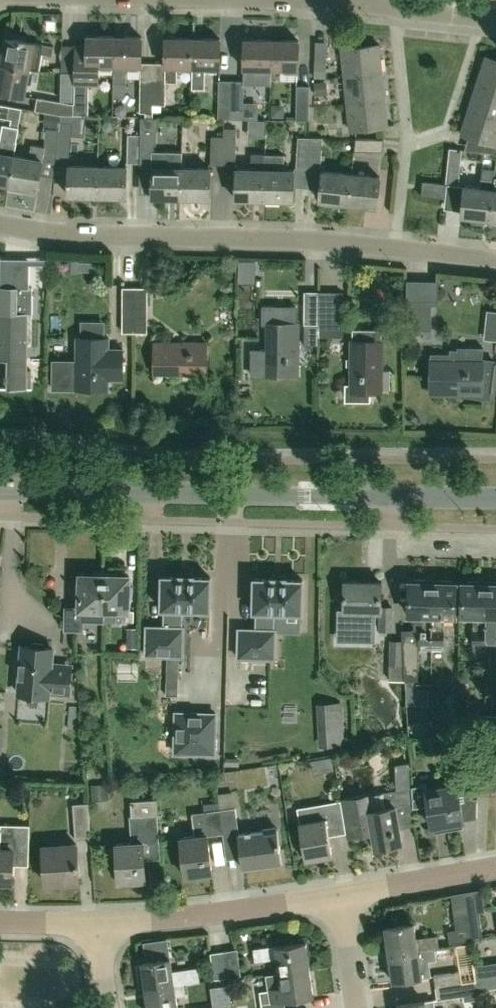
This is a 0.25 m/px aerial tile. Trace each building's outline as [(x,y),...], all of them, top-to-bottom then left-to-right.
[(115,64),(115,35),(87,35),(87,45),(75,44),(75,71),(74,113),(87,113),(88,81),(99,82),(99,64),(114,64),(115,64)] [(141,65),(142,36),(115,35),(115,64),(114,64),(113,82),(126,82),(127,64),(141,65)] [(52,55),(54,45),(35,42),(35,41),(7,36),(1,62),(30,68),(30,69),(39,71),(42,53),(52,55)] [(193,66),(193,37),(166,36),(165,66),(165,78),(153,77),(153,103),(165,103),(166,81),(177,81),(177,66),(193,66)] [(220,67),(220,37),(193,37),(193,66),(192,88),(206,88),(206,66),(220,67)] [(271,83),(271,67),(272,38),(244,37),(243,79),(232,79),(231,116),(231,118),(257,119),(258,102),(244,102),(245,82),(271,83)] [(298,68),(299,38),(272,38),(271,67),(298,68)] [(343,74),(382,70),(379,42),(340,47),(343,74)] [(75,71),(75,44),(62,44),(61,70),(75,71)] [(486,55),(477,81),(495,87),(495,58),(486,55)] [(314,77),(326,77),(326,61),(315,60),(314,77)] [(30,69),(30,68),(1,62),(0,70),(0,90),(25,95),(30,69)] [(346,101),(385,96),(382,70),(343,74),(346,101)] [(153,111),(153,103),(153,77),(141,77),(140,111),(153,111)] [(231,116),(232,79),(219,79),(219,104),(218,116),(231,116)] [(328,94),(327,81),(316,82),(317,95),(328,94)] [(477,81),(469,106),(495,115),(495,87),(477,81)] [(309,119),(310,85),(297,85),(296,119),(309,119)] [(349,128),(389,123),(385,96),(346,101),(349,128)] [(73,114),(74,103),(37,97),(35,109),(45,111),(60,114),(73,114)] [(21,107),(0,103),(0,116),(11,118),(9,125),(3,124),(0,139),(0,181),(8,183),(14,153),(13,153),(21,107)] [(285,117),(285,104),(273,104),(272,117),(285,117)] [(469,106),(461,132),(476,137),(472,149),(494,152),(495,147),(495,115),(469,106)] [(60,114),(45,111),(44,119),(49,120),(49,125),(59,126),(60,121),(60,116),(60,114)] [(70,158),(72,122),(60,121),(59,126),(59,128),(56,157),(70,158)] [(56,157),(59,128),(46,127),(44,146),(31,144),(29,156),(14,153),(8,183),(9,183),(8,187),(25,190),(26,186),(37,188),(40,173),(43,155),(56,157)] [(236,164),(236,128),(224,128),(224,136),(223,164),(236,164)] [(140,162),(140,130),(128,129),(128,134),(127,162),(140,162)] [(223,164),(224,136),(212,136),(211,164),(223,164)] [(308,166),(309,137),(298,137),(296,166),(308,166)] [(323,137),(309,137),(308,166),(324,166),(325,164),(321,164),(323,137)] [(383,151),(384,138),(356,138),(354,150),(383,151)] [(458,183),(462,148),(450,147),(446,182),(458,183)] [(152,151),(152,162),(152,196),(180,197),(181,166),(181,151),(152,151)] [(236,198),(265,198),(265,168),(265,154),(253,154),(252,168),(236,168),(236,198)] [(265,168),(265,198),(293,199),(293,186),(293,170),(293,168),(284,168),(284,154),(265,154),(265,168)] [(97,195),(98,165),(69,165),(68,194),(97,195)] [(126,195),(126,165),(98,165),(97,195),(126,195)] [(210,197),(210,167),(181,166),(180,197),(210,197)] [(348,202),(351,172),(324,169),(321,189),(320,199),(348,202)] [(377,206),(381,176),(351,172),(348,202),(377,206)] [(494,188),(495,180),(481,178),(480,187),(464,185),(461,214),(490,217),(493,188),(494,188)] [(445,195),(446,182),(422,180),(421,193),(445,195)] [(255,282),(256,260),(239,260),(238,282),(255,282)] [(25,376),(26,312),(32,312),(32,286),(16,286),(0,286),(0,358),(3,358),(8,358),(8,387),(25,387),(31,387),(32,376),(25,376)] [(123,331),(135,331),(135,287),(124,286),(123,331)] [(135,287),(135,331),(146,331),(147,314),(147,287),(135,287)] [(304,323),(319,323),(320,291),(305,291),(304,323)] [(320,291),(319,323),(331,323),(331,291),(320,291)] [(432,301),(407,300),(406,329),(432,330),(432,301)] [(297,323),(297,305),(263,304),(263,322),(267,322),(267,373),(298,374),(298,323),(297,323)] [(358,329),(358,339),(351,339),(350,384),(345,384),(345,397),(350,401),(370,401),(371,391),(383,391),(383,339),(381,339),(381,329),(358,329)] [(77,335),(76,364),(53,363),(53,387),(76,387),(108,388),(108,377),(123,377),(123,347),(109,347),(109,336),(77,335)] [(206,373),(207,341),(155,341),(155,373),(206,373)] [(483,392),(493,392),(495,366),(495,363),(483,363),(483,347),(457,346),(457,353),(431,353),(431,360),(431,392),(483,392)] [(78,595),(78,607),(65,607),(64,630),(81,630),(84,631),(85,620),(102,621),(102,608),(103,571),(92,570),(90,574),(78,573),(78,583),(75,583),(74,595),(78,595)] [(104,621),(104,608),(115,609),(115,620),(124,620),(133,621),(134,611),(126,610),(126,609),(127,596),(130,596),(130,584),(127,584),(127,575),(115,574),(114,571),(103,571),(102,608),(102,621),(104,621)] [(208,609),(208,610),(210,610),(210,607),(210,579),(211,579),(211,577),(209,577),(193,577),(193,575),(180,575),(180,576),(164,576),(162,575),(162,578),(163,578),(162,606),(161,606),(161,608),(163,608),(164,608),(164,626),(149,626),(147,625),(147,628),(146,652),(146,654),(148,654),(181,655),(183,655),(183,653),(182,653),(183,629),(184,629),(184,626),(182,626),(183,608),(208,609)] [(303,581),(303,579),(301,579),(301,580),(286,579),(286,578),(272,578),(272,579),(256,578),(254,578),(254,580),(255,580),(254,609),(253,609),(253,611),(256,611),(256,610),(256,629),(241,628),(239,628),(239,630),(239,655),(238,655),(238,657),(240,657),(240,656),(273,657),(273,658),(275,658),(275,656),(275,631),(276,631),(276,629),(275,629),(275,611),(300,612),(302,612),(302,610),(303,581)] [(430,649),(431,582),(426,582),(426,579),(414,578),(413,582),(408,582),(407,614),(413,625),(413,629),(401,629),(401,639),(404,680),(416,680),(416,678),(418,678),(418,648),(430,649)] [(431,582),(430,649),(442,649),(443,615),(454,615),(455,583),(452,583),(452,579),(440,579),(440,583),(431,582)] [(378,628),(389,629),(393,629),(394,605),(390,605),(379,605),(380,581),(342,580),(341,611),(356,611),(356,620),(372,621),(372,611),(379,611),(378,628)] [(485,644),(486,584),(480,583),(480,580),(468,580),(468,583),(461,583),(461,615),(473,615),(472,644),(485,644)] [(494,580),(494,584),(486,584),(485,644),(495,644),(495,631),(495,580),(494,580)] [(401,639),(390,639),(389,679),(404,680),(401,639)] [(69,693),(71,669),(51,667),(51,661),(52,648),(44,647),(44,643),(32,642),(32,646),(23,645),(21,662),(18,662),(17,676),(20,676),(19,693),(49,695),(49,691),(69,693)] [(179,673),(167,672),(166,695),(178,695),(179,673)] [(326,690),(280,694),(281,713),(327,709),(326,690)] [(475,708),(476,699),(466,699),(466,708),(475,708)] [(216,713),(176,712),(175,752),(215,753),(216,713)] [(483,714),(482,764),(495,764),(495,715),(483,714)] [(343,744),(342,723),(321,724),(322,745),(343,744)] [(469,744),(455,744),(456,755),(469,756),(469,744)] [(239,766),(240,758),(227,758),(226,765),(239,766)] [(478,769),(477,794),(495,795),(495,770),(478,769)] [(92,784),(93,801),(109,799),(108,783),(92,784)] [(432,825),(446,823),(447,829),(464,826),(463,820),(464,820),(458,784),(426,789),(426,784),(412,785),(413,806),(428,804),(432,825)] [(340,800),(340,801),(346,832),(371,828),(372,833),(374,847),(401,843),(399,827),(396,809),(413,806),(412,787),(382,792),(384,807),(368,810),(366,795),(340,800)] [(132,842),(129,842),(115,843),(118,881),(145,879),(142,842),(158,841),(156,813),(158,813),(157,799),(132,800),(132,815),(130,815),(132,842)] [(340,801),(321,804),(298,808),(300,822),(298,822),(304,859),(331,855),(328,835),(346,832),(340,801)] [(205,812),(220,810),(219,802),(203,804),(205,812)] [(75,839),(88,838),(85,803),(71,805),(75,839)] [(237,832),(234,808),(220,810),(223,832),(226,858),(240,856),(241,867),(281,862),(276,827),(237,832)] [(207,834),(223,832),(220,810),(205,812),(192,814),(196,835),(180,837),(185,875),(212,872),(207,834)] [(28,824),(0,823),(0,881),(12,881),(12,863),(28,863),(28,824)] [(45,881),(78,879),(76,843),(42,845),(45,881)] [(471,939),(483,938),(479,911),(467,913),(471,939)] [(450,942),(471,939),(467,913),(454,915),(456,929),(448,930),(450,942)] [(417,937),(415,922),(385,926),(388,954),(440,947),(438,934),(417,937)] [(310,968),(306,940),(254,948),(255,960),(278,957),(280,972),(310,968)] [(449,945),(440,947),(435,948),(437,958),(438,961),(451,959),(449,945)] [(422,976),(432,975),(429,960),(437,958),(435,948),(440,947),(388,954),(392,980),(422,976)] [(227,977),(241,974),(237,948),(223,950),(227,977)] [(219,978),(227,977),(223,950),(210,952),(214,979),(219,978)] [(172,970),(170,957),(141,962),(141,963),(136,964),(138,980),(143,979),(145,989),(184,983),(200,980),(198,966),(172,970)] [(495,974),(495,961),(474,965),(476,977),(495,974)] [(284,998),(313,994),(310,968),(280,972),(266,974),(268,987),(268,990),(261,991),(263,1007),(285,1007),(284,998)] [(435,987),(462,983),(460,970),(434,974),(435,987)] [(495,987),(495,974),(476,977),(478,989),(495,987)] [(176,996),(185,994),(184,983),(145,989),(148,1007),(178,1007),(176,996)] [(437,999),(464,995),(462,983),(435,987),(437,999)] [(434,999),(426,1000),(396,1005),(397,1007),(394,1007),(435,1007),(434,999)]
